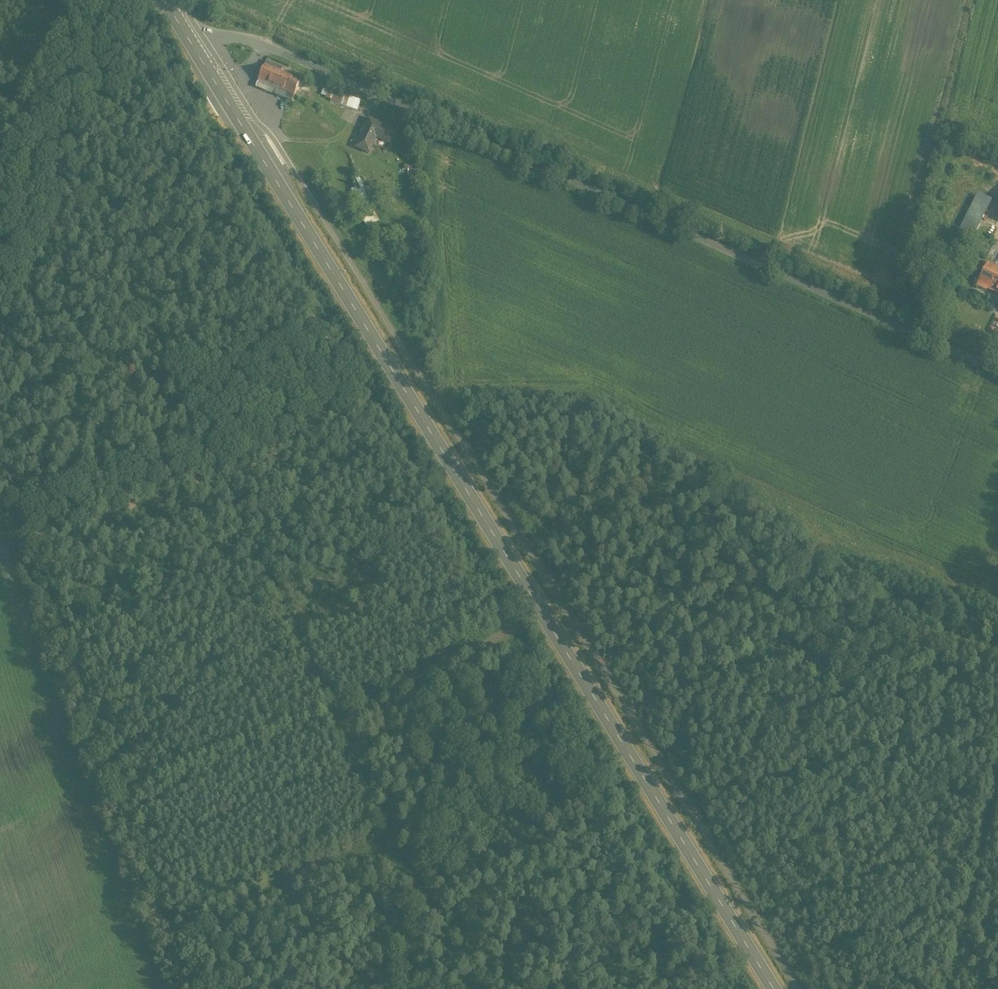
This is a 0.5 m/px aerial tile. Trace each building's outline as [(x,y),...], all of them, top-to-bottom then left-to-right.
[(301,82),(281,74),(283,69),(267,62),(259,82),(256,87),(292,103),(301,82)] [(350,97),(334,92),(330,102),(346,108),(350,97)] [(361,101),(350,97),(346,108),(357,112),(361,101)] [(396,133),(369,120),(357,149),(369,154),(376,139),(391,145),(396,133)] [(358,177),(352,180),(358,192),(363,189),(358,177)] [(372,208),(363,189),(358,192),(353,194),(362,213),(372,208)] [(975,193),(955,238),(969,245),(990,200),(975,193)] [(353,199),(338,206),(341,213),(356,206),(353,199)] [(372,209),(362,215),(369,226),(379,221),(372,209)] [(988,265),(978,286),(987,291),(988,288),(997,293),(997,269),(988,265)]
